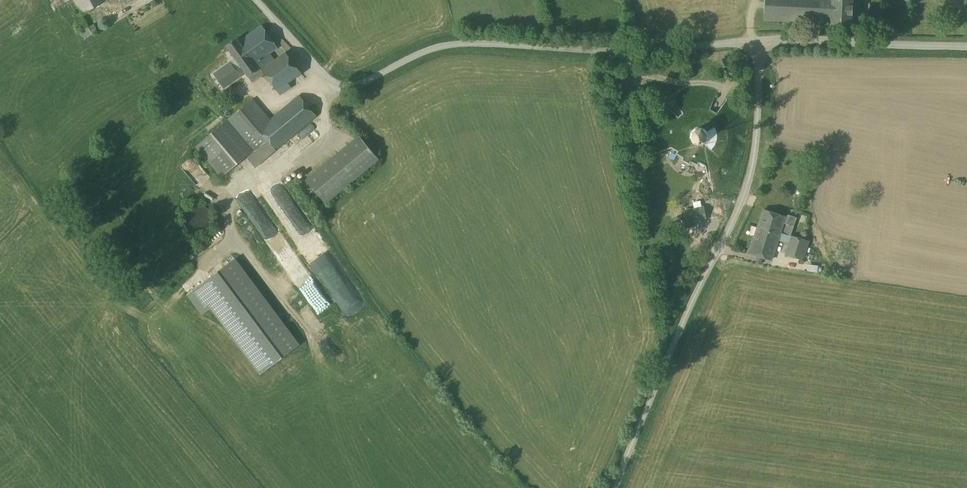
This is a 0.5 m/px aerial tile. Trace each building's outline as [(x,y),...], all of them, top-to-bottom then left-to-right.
[(84,14),(108,0),(75,0),(84,14)] [(764,20),(784,21),(785,0),(765,0),(764,20)] [(784,21),(830,23),(831,0),(785,0),(784,21)] [(830,23),(830,25),(853,26),(854,0),(831,0),(830,23)] [(84,17),(74,23),(84,40),(94,34),(84,17)] [(278,48),(262,25),(239,41),(237,39),(227,46),(252,82),(264,73),(277,90),(288,82),(302,73),(286,52),(274,60),(270,53),(278,48)] [(230,61),(214,73),(225,88),(241,77),(230,61)] [(288,82),(277,90),(281,95),(292,88),(288,82)] [(270,119),(259,129),(268,141),(276,150),(317,116),(299,95),(270,119)] [(253,99),(196,146),(222,177),(246,157),(254,150),(255,151),(268,141),(259,129),(270,119),(253,99)] [(707,109),(704,108),(702,108),(699,108),(694,109),(691,110),(687,111),(684,113),(683,113),(680,116),(678,118),(676,121),(674,125),(673,128),(672,131),(672,134),(668,134),(664,142),(663,147),(664,151),(671,148),(677,151),(676,154),(683,158),(681,160),(690,165),(691,162),(698,166),(699,163),(705,167),(707,174),(717,172),(723,161),(719,157),(721,155),(723,152),(726,147),(728,141),(728,135),(727,131),(727,128),(725,123),(722,119),(719,115),(716,114),(717,113),(713,111),(710,110),(707,109)] [(726,116),(719,110),(717,113),(716,114),(719,115),(722,119),(726,116)] [(359,136),(307,180),(326,203),(379,160),(359,136)] [(256,168),(276,150),(268,141),(255,151),(254,150),(246,157),(256,168)] [(212,225),(213,220),(212,214),(209,210),(204,206),(198,205),(193,207),(188,210),(185,214),(184,220),(185,226),(188,230),(193,233),(199,234),(204,233),(209,230),(212,225)] [(704,207),(684,211),(687,226),(697,225),(696,221),(706,219),(704,207)] [(785,217),(764,210),(750,253),(772,260),(783,223),(786,224),(794,226),(796,220),(794,217),(788,215),(785,217)] [(794,226),(786,224),(783,234),(791,236),(794,226)] [(808,241),(791,236),(785,257),(802,262),(808,241)] [(236,258),(187,294),(202,315),(211,309),(260,374),(300,344),(236,258)] [(355,315),(362,328),(371,323),(352,290),(336,299),(346,315),(354,310),(356,314),(355,315)]
